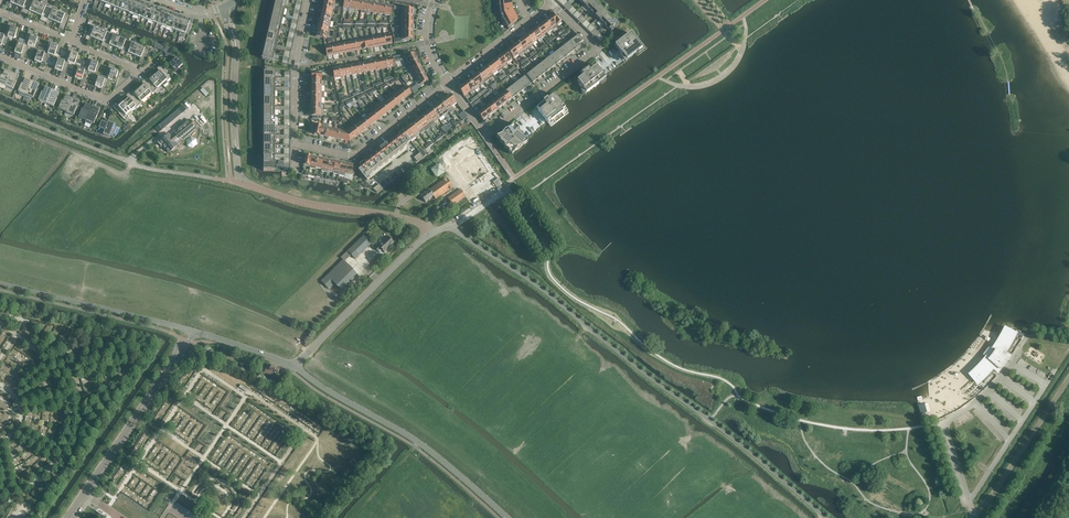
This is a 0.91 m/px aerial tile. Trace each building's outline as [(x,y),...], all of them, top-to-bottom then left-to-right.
[(31,0),(19,0),(17,6),(23,9),(21,12),(25,14),(31,0)] [(40,4),(35,2),(35,1),(33,0),(31,0),(25,14),(28,15),(30,11),(36,14),(40,4)] [(115,8),(120,9),(124,0),(118,0),(115,8)] [(124,11),(129,0),(124,0),(120,9),(124,11)] [(124,11),(129,13),(134,1),(132,1),(132,0),(129,0),(124,11)] [(129,13),(134,15),(138,3),(136,2),(137,0),(134,0),(134,1),(129,13)] [(134,15),(138,17),(143,5),(141,4),(142,1),(140,0),(138,3),(134,15)] [(277,6),(285,8),(287,0),(276,0),(275,3),(278,4),(277,6)] [(584,5),(591,12),(598,4),(594,0),(589,0),(584,5)] [(369,2),(363,1),(361,10),(361,13),(367,14),(367,11),(369,2)] [(143,5),(138,17),(143,19),(148,7),(146,6),(147,3),(144,2),(143,5)] [(333,10),(334,10),(335,4),(334,4),(324,2),(323,7),(333,10)] [(44,22),(50,7),(45,5),(45,6),(40,4),(36,14),(42,16),(40,20),(44,22)] [(148,7),(143,19),(148,20),(152,9),(150,8),(152,5),(149,4),(148,7)] [(598,4),(591,12),(598,18),(605,11),(605,10),(604,10),(598,4)] [(152,9),(148,20),(153,22),(157,10),(155,10),(156,6),(154,5),(152,9)] [(277,6),(275,6),(273,13),(275,13),(275,15),(275,16),(283,18),(285,8),(277,6)] [(401,17),(413,17),(413,9),(407,9),(407,8),(394,6),(393,9),(401,11),(401,17)] [(512,6),(500,7),(501,15),(512,11),(511,9),(513,9),(512,6)] [(55,22),(59,12),(54,10),(54,9),(50,7),(44,22),(47,23),(49,19),(55,22)] [(157,10),(153,22),(157,24),(162,12),(160,11),(161,8),(158,7),(157,10)] [(322,13),(331,15),(333,10),(323,7),(322,13)] [(162,12),(157,24),(162,26),(166,14),(164,13),(165,10),(163,9),(162,12)] [(166,14),(162,26),(167,27),(171,16),(169,15),(170,11),(167,11),(166,14)] [(512,11),(501,15),(504,21),(515,16),(514,12),(512,13),(512,11)] [(605,11),(598,18),(604,25),(612,18),(605,11)] [(63,30),(69,15),(64,13),(64,14),(59,12),(55,22),(61,24),(59,28),(63,30)] [(175,17),(173,16),(175,13),(172,12),(171,16),(167,27),(171,29),(175,17)] [(330,21),(331,15),(322,13),(320,19),(330,21)] [(563,20),(556,14),(555,13),(550,17),(557,26),(562,22),(561,21),(563,20)] [(175,17),(171,29),(176,31),(180,19),(178,18),(179,15),(177,14),(175,17)] [(180,19),(176,31),(181,32),(185,21),(183,20),(184,16),(181,15),(180,19)] [(275,16),(275,15),(272,15),(271,22),(273,22),(273,25),(281,27),(283,18),(275,16)] [(509,30),(515,25),(514,24),(517,21),(516,19),(517,19),(515,16),(504,21),(509,30)] [(185,21),(181,32),(186,34),(188,35),(190,31),(192,25),(192,24),(189,23),(190,22),(187,21),(189,18),(186,17),(185,21)] [(557,26),(550,17),(545,21),(553,30),(557,27),(557,26)] [(611,32),(616,27),(619,24),(612,18),(604,25),(611,32)] [(329,27),(330,27),(331,21),(330,21),(320,19),(319,25),(329,27)] [(553,30),(545,21),(541,25),(547,32),(548,34),(553,30)] [(4,36),(8,37),(14,40),(18,29),(12,27),(13,23),(9,22),(4,36)] [(271,32),(270,34),(279,36),(280,30),(284,31),(285,28),(281,27),(273,25),(270,24),(269,31),(271,32)] [(85,39),(86,40),(89,41),(91,37),(97,40),(101,30),(96,27),(92,25),(85,39)] [(318,31),(327,33),(329,27),(319,25),(318,31)] [(547,32),(541,25),(536,28),(542,36),(547,32)] [(536,28),(531,32),(537,40),(539,42),(544,38),(542,36),(536,28)] [(29,30),(24,44),(28,46),(35,48),(38,38),(38,37),(32,35),(33,32),(29,30)] [(101,46),(105,47),(111,33),(106,31),(106,32),(101,30),(97,40),(103,42),(101,46)] [(316,37),(324,38),(326,39),(327,33),(318,31),(316,37)] [(393,39),(394,43),(407,41),(407,39),(412,40),(412,32),(400,32),(400,38),(393,39)] [(537,40),(531,32),(527,35),(533,43),(537,40)] [(111,33),(105,47),(108,49),(110,45),(116,48),(120,38),(115,35),(111,33)] [(626,61),(634,55),(635,54),(637,57),(647,49),(642,43),(640,45),(631,33),(615,46),(626,61)] [(1,46),(0,50),(4,51),(8,37),(4,36),(0,34),(0,46),(1,46)] [(270,34),(268,34),(267,41),(269,41),(268,43),(268,44),(277,46),(277,45),(279,36),(270,34)] [(384,35),(386,45),(392,43),(390,34),(384,35)] [(533,43),(527,35),(522,39),(528,47),(533,43)] [(578,35),(569,42),(576,50),(576,49),(577,48),(578,49),(581,47),(579,44),(584,40),(578,35)] [(125,40),(120,38),(116,48),(122,50),(120,54),(123,55),(130,41),(125,39),(125,40)] [(55,56),(58,46),(52,44),(53,40),(49,39),(45,53),(48,54),(55,56)] [(528,47),(522,39),(517,43),(524,52),(525,52),(529,49),(528,47)] [(130,41),(123,55),(127,57),(129,53),(135,56),(139,46),(134,43),(130,41)] [(18,42),(15,53),(21,55),(20,59),(24,60),(28,46),(24,44),(18,42)] [(565,45),(571,53),(575,50),(576,50),(569,42),(565,45)] [(267,50),(266,53),(275,55),(276,49),(291,52),(292,49),(277,45),(277,46),(268,44),(268,43),(266,43),(264,50),(267,50)] [(524,52),(517,43),(513,46),(519,54),(518,54),(519,55),(524,52)] [(325,46),(327,56),(333,55),(331,45),(325,46)] [(565,45),(560,49),(566,57),(567,57),(566,57),(571,53),(565,45)] [(144,48),(139,46),(135,56),(140,58),(139,62),(143,63),(149,49),(144,47),(144,48)] [(519,54),(513,46),(508,50),(514,58),(518,54),(519,54)] [(75,65),(78,54),(72,52),(73,49),(69,47),(65,61),(69,63),(75,65)] [(555,53),(561,61),(566,57),(566,58),(566,57),(560,49),(555,53)] [(48,54),(45,53),(38,51),(35,61),(41,63),(40,67),(44,68),(48,54)] [(266,53),(264,52),(262,59),(273,61),(275,55),(266,53)] [(501,55),(501,56),(507,63),(512,59),(506,52),(501,55)] [(408,54),(393,57),(394,62),(404,60),(407,66),(417,60),(414,53),(409,56),(408,54)] [(555,53),(550,56),(557,65),(557,64),(561,61),(555,53)] [(174,59),(173,60),(174,61),(170,64),(176,71),(178,69),(183,65),(174,55),(172,57),(174,59)] [(89,58),(85,70),(89,71),(88,74),(94,76),(95,73),(98,63),(95,62),(92,61),(93,57),(89,56),(89,58)] [(496,59),(502,67),(503,68),(508,65),(507,63),(501,56),(496,59)] [(546,60),(552,68),(556,65),(557,65),(550,56),(546,60)] [(58,59),(55,70),(61,72),(60,76),(64,77),(69,63),(65,61),(58,59)] [(496,59),(491,63),(498,71),(499,72),(503,68),(502,67),(496,59)] [(417,60),(407,66),(410,72),(422,66),(420,63),(419,63),(417,60)] [(546,60),(541,64),(547,72),(548,72),(547,71),(552,68),(546,60)] [(491,63),(487,66),(493,74),(498,71),(491,63)] [(115,82),(118,72),(118,71),(112,69),(113,65),(109,64),(105,78),(109,80),(115,82)] [(536,67),(542,75),(547,72),(541,64),(536,67)] [(160,66),(157,69),(160,72),(155,76),(162,85),(164,86),(168,83),(167,81),(170,78),(160,66)] [(422,66),(410,72),(414,79),(424,74),(423,71),(424,70),(422,66)] [(487,66),(482,70),(488,78),(489,79),(494,75),(493,74),(487,66)] [(577,81),(583,90),(586,93),(606,78),(596,66),(590,71),(588,69),(587,67),(580,72),(583,76),(577,81)] [(334,78),(341,77),(339,67),(333,68),(334,78)] [(536,67),(532,71),(538,79),(542,75),(536,67)] [(84,85),(85,83),(88,74),(89,71),(85,70),(78,68),(75,78),(81,80),(80,84),(84,85)] [(11,73),(5,70),(4,70),(3,70),(3,71),(3,72),(3,73),(4,73),(3,76),(1,75),(0,78),(0,88),(4,89),(5,87),(11,73)] [(482,70),(477,74),(483,81),(484,83),(489,79),(488,78),(482,70)] [(312,74),(312,80),(322,80),(322,71),(313,72),(313,74),(312,74)] [(527,75),(533,83),(537,79),(538,79),(532,71),(527,75)] [(11,73),(5,87),(13,90),(16,81),(15,81),(16,79),(17,78),(18,78),(18,77),(18,76),(18,75),(17,75),(11,73)] [(416,84),(410,89),(413,93),(414,92),(417,89),(424,84),(423,83),(428,81),(424,74),(414,79),(416,84)] [(477,74),(473,77),(479,85),(483,81),(477,74)] [(105,78),(99,76),(95,87),(102,89),(100,93),(104,94),(109,80),(105,78)] [(162,85),(155,76),(150,80),(147,77),(144,80),(155,91),(162,85)] [(525,76),(520,80),(526,88),(527,88),(526,88),(531,84),(525,76)] [(473,77),(468,81),(475,90),(480,87),(479,85),(473,77)] [(25,97),(32,81),(25,78),(24,79),(23,79),(23,80),(23,81),(23,82),(24,82),(23,84),(21,84),(18,92),(20,93),(19,94),(25,97)] [(275,88),(275,81),(291,82),(291,78),(275,78),(264,78),(264,85),(266,85),(266,87),(266,88),(275,88)] [(155,91),(144,80),(142,82),(144,85),(139,89),(147,98),(155,91)] [(520,80),(515,84),(521,91),(526,88),(520,80)] [(35,89),(36,87),(37,87),(38,87),(38,86),(38,85),(38,84),(32,81),(25,97),(31,99),(31,97),(33,98),(36,90),(35,89)] [(468,81),(463,85),(469,92),(471,94),(475,90),(468,81)] [(515,84),(511,87),(517,95),(521,91),(515,84)] [(469,92),(463,85),(458,88),(464,96),(469,92)] [(400,90),(406,98),(411,94),(405,86),(400,90)] [(52,90),(45,87),(44,87),(44,88),(43,88),(43,89),(43,90),(44,90),(43,93),(42,92),(38,100),(46,104),(52,90)] [(275,91),(291,91),(291,88),(275,88),(266,88),(266,87),(264,87),(264,95),(266,95),(266,97),(275,97),(275,91)] [(511,87),(506,91),(512,99),(516,95),(517,96),(517,95),(511,87)] [(201,90),(206,96),(209,94),(206,90),(205,90),(203,88),(201,90)] [(147,98),(139,89),(134,93),(132,90),(129,93),(139,105),(147,98)] [(500,93),(508,103),(508,102),(512,99),(506,91),(505,89),(500,93)] [(52,90),(46,104),(53,107),(57,98),(55,98),(56,96),(57,96),(57,95),(58,95),(58,94),(59,94),(58,93),(58,92),(52,90)] [(400,90),(396,94),(402,101),(406,98),(400,90)] [(139,105),(129,93),(126,95),(129,98),(124,103),(131,112),(139,105)] [(500,93),(495,97),(503,106),(507,103),(508,103),(500,93)] [(391,97),(397,105),(402,101),(396,94),(391,97)] [(457,102),(450,94),(446,98),(452,106),(457,102)] [(537,108),(547,122),(551,127),(569,114),(554,95),(550,98),(549,97),(540,104),(541,105),(537,108)] [(64,99),(63,101),(62,101),(58,109),(66,112),(72,98),(66,96),(65,96),(64,96),(64,97),(63,97),(63,98),(64,98),(64,99)] [(266,97),(264,97),(264,104),(266,104),(266,107),(275,107),(275,97),(266,97)] [(391,97),(386,101),(392,109),(397,105),(391,97)] [(491,100),(492,102),(498,110),(498,109),(503,106),(495,97),(491,100)] [(66,112),(66,114),(72,117),(72,115),(73,115),(77,107),(75,106),(76,104),(77,104),(78,104),(78,103),(79,103),(79,102),(78,101),(79,100),(79,99),(75,98),(75,99),(72,98),(66,112)] [(454,110),(452,106),(446,98),(441,102),(449,112),(450,113),(454,110)] [(491,100),(486,104),(493,113),(497,110),(498,110),(492,102),(491,100)] [(382,105),(388,112),(392,109),(386,101),(382,105)] [(449,112),(441,102),(436,106),(444,116),(449,112)] [(124,118),(127,115),(128,117),(133,113),(131,112),(124,103),(119,107),(116,104),(113,106),(124,118)] [(86,121),(92,107),(86,104),(85,104),(84,105),(84,106),(84,107),(84,108),(83,110),(82,109),(79,117),(86,121)] [(486,104),(481,108),(489,117),(493,113),(486,104)] [(178,110),(182,114),(187,110),(183,105),(178,110)] [(382,105),(377,108),(383,116),(388,112),(382,105)] [(444,116),(436,106),(432,109),(439,119),(444,116)] [(86,121),(85,122),(91,125),(92,123),(94,124),(97,116),(96,115),(97,113),(98,113),(98,112),(99,112),(99,111),(99,110),(98,109),(92,107),(86,121)] [(275,110),(290,110),(290,107),(275,107),(266,107),(264,107),(264,114),(266,114),(266,116),(275,116),(275,110)] [(372,112),(378,120),(383,116),(377,108),(372,112)] [(476,111),(483,121),(488,117),(488,118),(489,117),(481,108),(476,111)] [(439,119),(432,109),(427,113),(434,123),(439,119)] [(372,112),(367,116),(373,123),(378,120),(372,112)] [(434,123),(427,113),(422,116),(428,124),(430,126),(434,123)] [(463,121),(468,117),(465,113),(460,117),(463,121)] [(266,116),(264,116),(264,123),(266,123),(266,126),(275,126),(275,116),(266,116)] [(363,119),(369,127),(373,123),(367,116),(363,119)] [(422,116),(417,120),(425,130),(426,131),(431,128),(430,126),(428,124),(422,116)] [(172,122),(168,118),(156,128),(159,133),(172,122)] [(169,153),(178,146),(179,147),(185,142),(183,139),(185,138),(187,141),(190,138),(188,135),(196,128),(189,119),(170,135),(169,134),(160,142),(169,153)] [(363,119),(358,123),(364,131),(369,127),(363,119)] [(425,130),(417,120),(413,124),(419,132),(420,134),(425,130)] [(102,121),(99,128),(105,130),(103,134),(104,134),(109,136),(110,136),(111,133),(114,134),(117,127),(114,126),(115,124),(109,121),(108,123),(102,121)] [(314,134),(321,136),(323,126),(311,123),(311,132),(315,133),(314,134)] [(321,136),(326,137),(328,127),(329,124),(323,123),(323,126),(321,136)] [(353,126),(359,134),(364,131),(358,123),(353,126)] [(419,132),(413,124),(408,127),(416,137),(420,134),(419,132)] [(516,127),(514,124),(510,128),(505,131),(501,135),(496,137),(499,140),(501,143),(504,145),(505,148),(508,150),(509,154),(512,155),(515,151),(520,149),(523,145),(527,143),(527,141),(526,140),(523,139),(522,135),(519,133),(518,129),(516,127)] [(275,136),(275,135),(275,129),(290,129),(290,126),(275,126),(266,126),(264,126),(264,133),(266,133),(266,135),(266,136),(275,136)] [(353,126),(347,131),(349,139),(353,136),(354,138),(359,134),(353,126)] [(416,137),(408,127),(403,131),(410,140),(411,141),(416,137)] [(349,139),(347,131),(340,130),(338,139),(344,140),(345,138),(349,139)] [(410,140),(403,131),(400,133),(384,146),(360,165),(362,168),(359,170),(367,181),(370,178),(369,177),(373,172),(374,173),(379,168),(380,169),(384,164),(385,165),(389,160),(390,161),(393,158),(394,156),(395,157),(400,152),(400,153),(411,141),(410,140)] [(275,145),(275,139),(290,139),(290,136),(275,135),(275,136),(266,136),(266,135),(264,135),(264,143),(266,143),(266,145),(275,145)] [(198,146),(199,144),(198,142),(197,140),(195,139),(193,138),(191,139),(190,139),(189,140),(188,141),(187,142),(187,144),(187,146),(188,147),(188,148),(190,149),(191,150),(192,150),(194,150),(195,150),(197,148),(197,147),(198,146)] [(275,149),(290,149),(290,145),(275,145),(266,145),(264,145),(264,152),(266,152),(266,155),(275,155),(275,149)] [(422,155),(424,157),(427,155),(425,152),(424,151),(421,147),(418,150),(422,155)] [(417,162),(423,157),(420,153),(414,158),(417,162)] [(464,160),(456,165),(468,182),(473,178),(474,180),(482,175),(480,173),(486,169),(475,153),(467,158),(466,157),(463,159),(464,160)] [(266,155),(264,155),(264,162),(266,162),(266,164),(275,164),(275,158),(284,158),(284,155),(275,155),(266,155)] [(303,164),(310,166),(312,156),(306,155),(306,156),(303,155),(303,164)] [(316,167),(318,158),(312,156),(310,166),(310,169),(315,170),(316,167)] [(321,171),(327,172),(328,170),(330,160),(324,159),(322,168),(321,171)] [(328,170),(334,171),(336,160),(332,159),(332,160),(330,160),(328,170)] [(333,174),(339,175),(341,162),(339,162),(339,161),(336,160),(334,171),(333,174)] [(339,175),(345,176),(345,173),(347,164),(341,162),(339,175)] [(437,178),(446,171),(440,163),(431,169),(437,178)] [(353,165),(347,164),(345,173),(354,175),(356,167),(353,166),(353,165)] [(424,192),(420,195),(425,202),(434,196),(436,199),(462,181),(456,172),(429,190),(425,193),(424,192)] [(415,178),(408,184),(411,187),(418,182),(415,178)] [(383,188),(379,184),(373,189),(376,193),(383,188)] [(466,196),(461,189),(448,198),(453,206),(466,196)] [(363,236),(348,251),(351,255),(355,259),(371,244),(363,236)] [(388,237),(379,246),(378,245),(375,248),(380,253),(383,250),(385,252),(394,243),(388,237)] [(341,257),(343,260),(345,261),(351,255),(348,251),(341,257)] [(343,260),(327,276),(321,282),(329,289),(335,284),(342,291),(358,275),(345,261),(343,260)] [(1007,328),(991,353),(972,375),(978,381),(980,379),(984,382),(994,371),(997,373),(1012,353),(1009,351),(1017,337),(1013,335),(1015,332),(1007,328)] [(265,372),(269,374),(268,374),(271,375),(273,372),(277,374),(280,369),(268,363),(265,372)] [(965,398),(974,394),(971,388),(962,393),(965,398)] [(924,404),(919,406),(921,415),(927,413),(924,404)]
